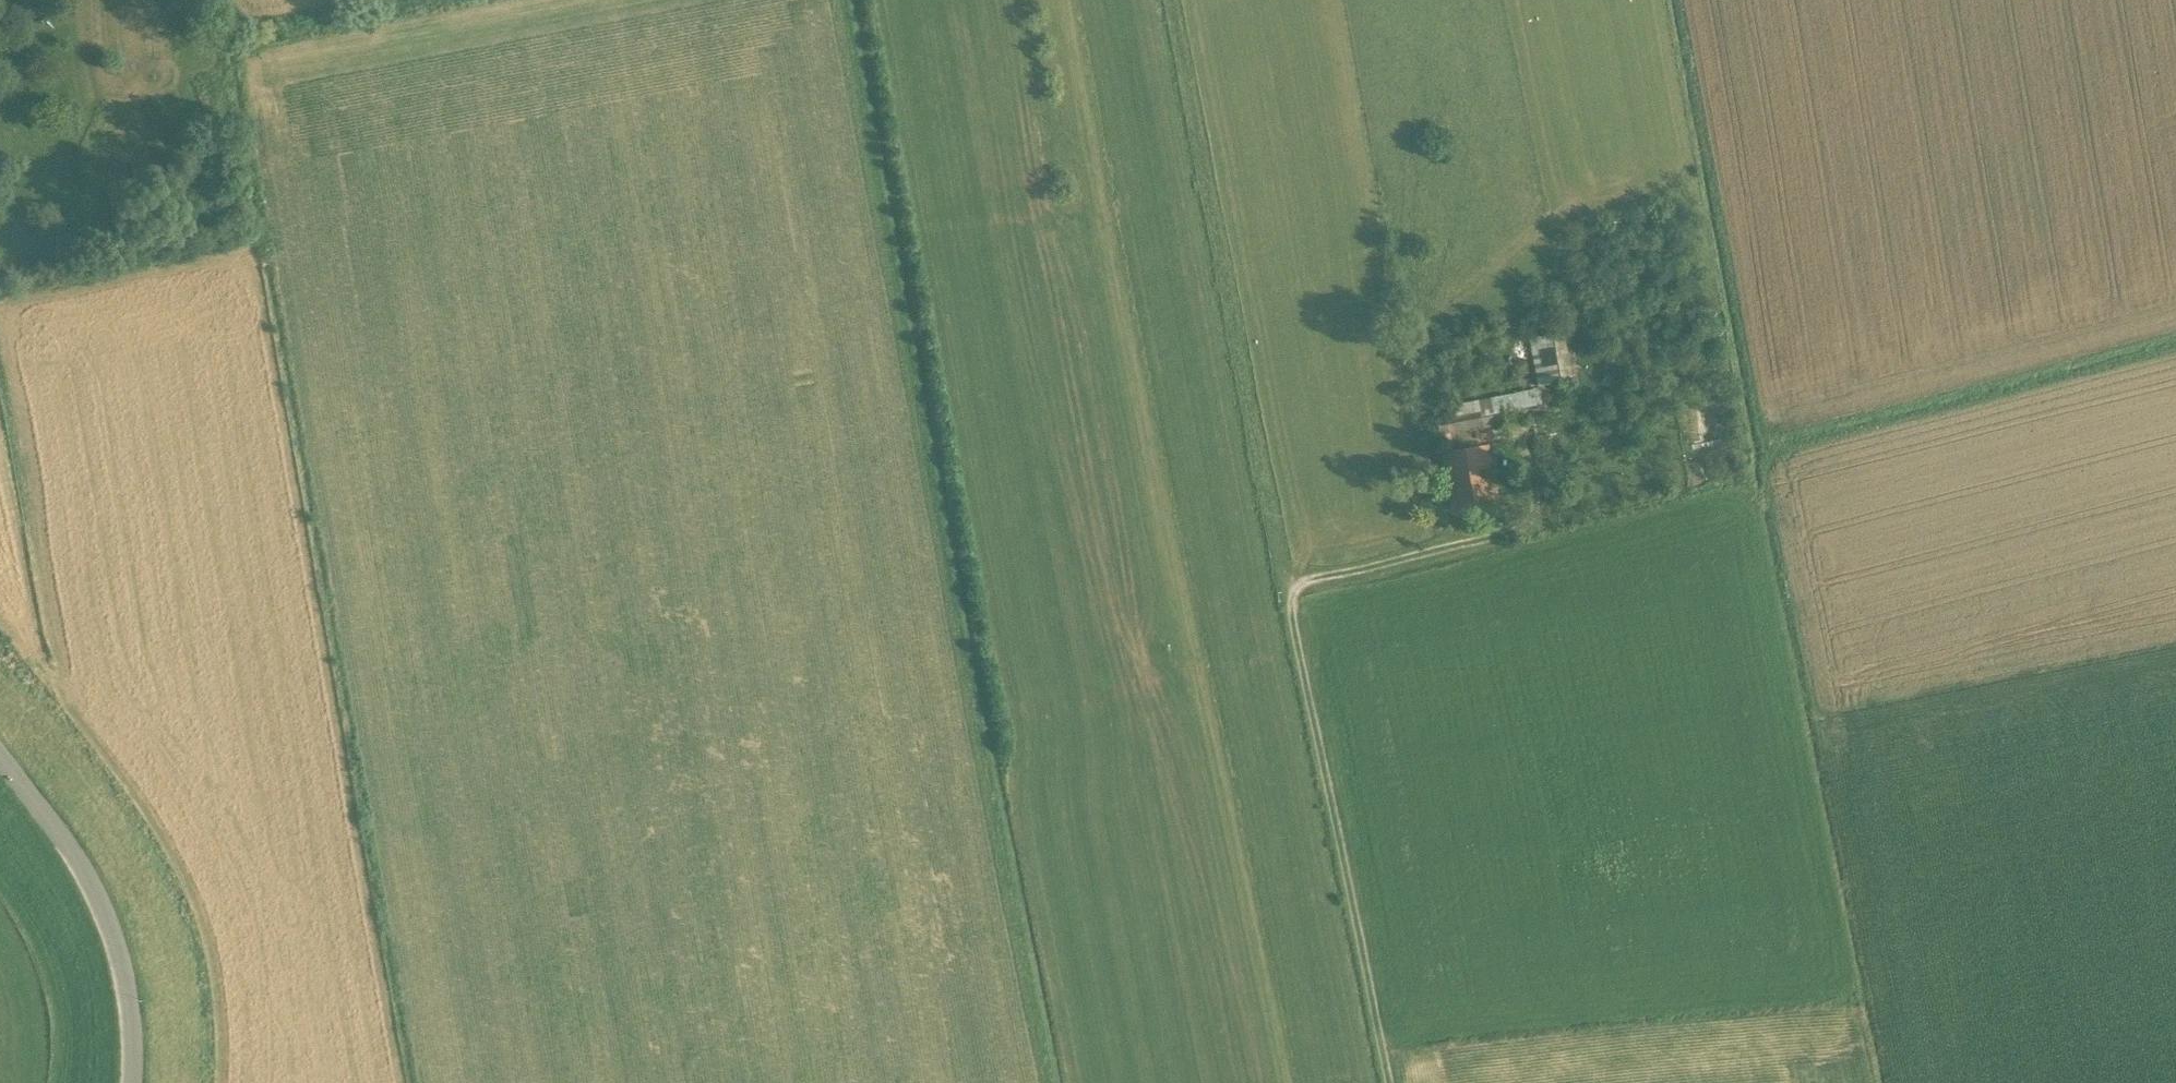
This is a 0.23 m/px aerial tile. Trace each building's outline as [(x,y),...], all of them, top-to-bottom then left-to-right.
[(1573,380),(1564,331),(1530,337),(1539,387),(1573,380)] [(1455,415),(1438,419),(1456,509),(1502,500),(1491,444),(1455,451),(1454,444),(1470,441),(1468,431),(1545,416),(1540,388),(1453,406),(1455,415)]
